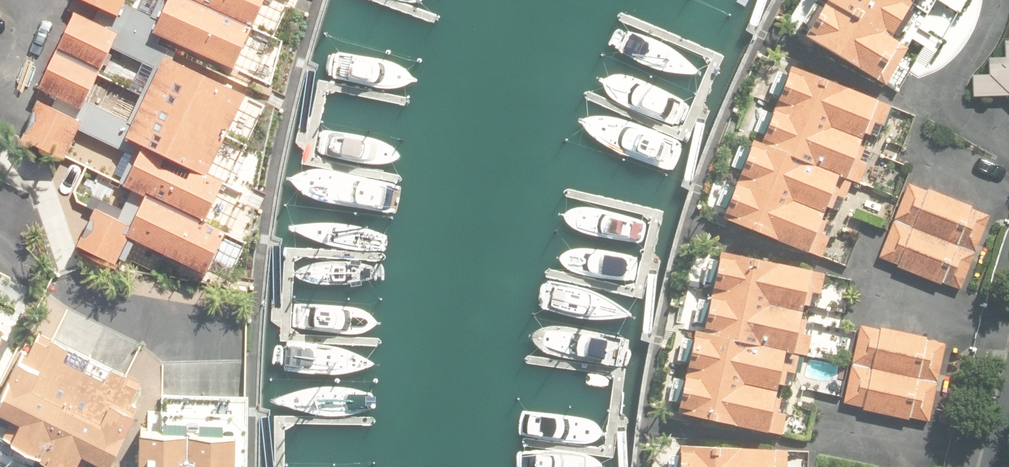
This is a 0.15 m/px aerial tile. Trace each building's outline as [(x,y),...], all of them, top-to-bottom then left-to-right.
[(74,5),(236,77),(255,34),(179,0),(164,0),(154,21),(127,9),(131,0),(76,0),(74,5)] [(255,34),(270,0),(179,0),(255,34)] [(829,16),(808,53),(880,96),(882,93),(888,95),(909,58),(896,52),(916,16),(926,21),(939,0),(830,0),(822,12),(829,16)] [(145,96),(229,138),(248,99),(77,16),(59,54),(104,75),(116,50),(157,70),(145,96)] [(973,71),(975,101),(1008,100),(1008,33),(973,71)] [(84,115),(210,177),(229,138),(145,96),(131,125),(89,105),(104,75),(59,54),(40,93),(84,115)] [(752,137),(720,219),(808,253),(839,173),(848,176),(877,100),(791,67),(762,141),(752,137)] [(208,181),(210,177),(84,115),(80,124),(40,104),(21,144),(67,166),(84,132),(124,152),(129,142),(146,150),(126,190),(149,201),(207,230),(227,189),(208,181)] [(991,219),(911,187),(880,262),(900,270),(900,271),(944,289),(945,285),(962,292),(991,219)] [(224,246),(204,236),(146,209),(132,237),(96,219),(77,260),(115,278),(129,249),(204,286),(224,246)] [(788,361),(796,363),(816,280),(722,262),(705,342),(696,340),(680,425),(770,444),(788,361)] [(862,330),(845,407),(864,411),(864,414),(912,424),(912,422),(929,425),(946,348),(862,330)] [(8,364),(0,361),(10,342),(0,337),(0,380),(8,364)] [(8,445),(54,466),(74,466),(80,456),(106,466),(131,417),(120,411),(135,382),(105,367),(99,379),(59,358),(64,347),(47,338),(44,344),(29,338),(22,352),(19,351),(0,391),(0,414),(18,423),(8,445)] [(231,437),(132,433),(131,466),(231,466),(231,437)] [(775,456),(682,455),(681,466),(775,466),(775,456)]
